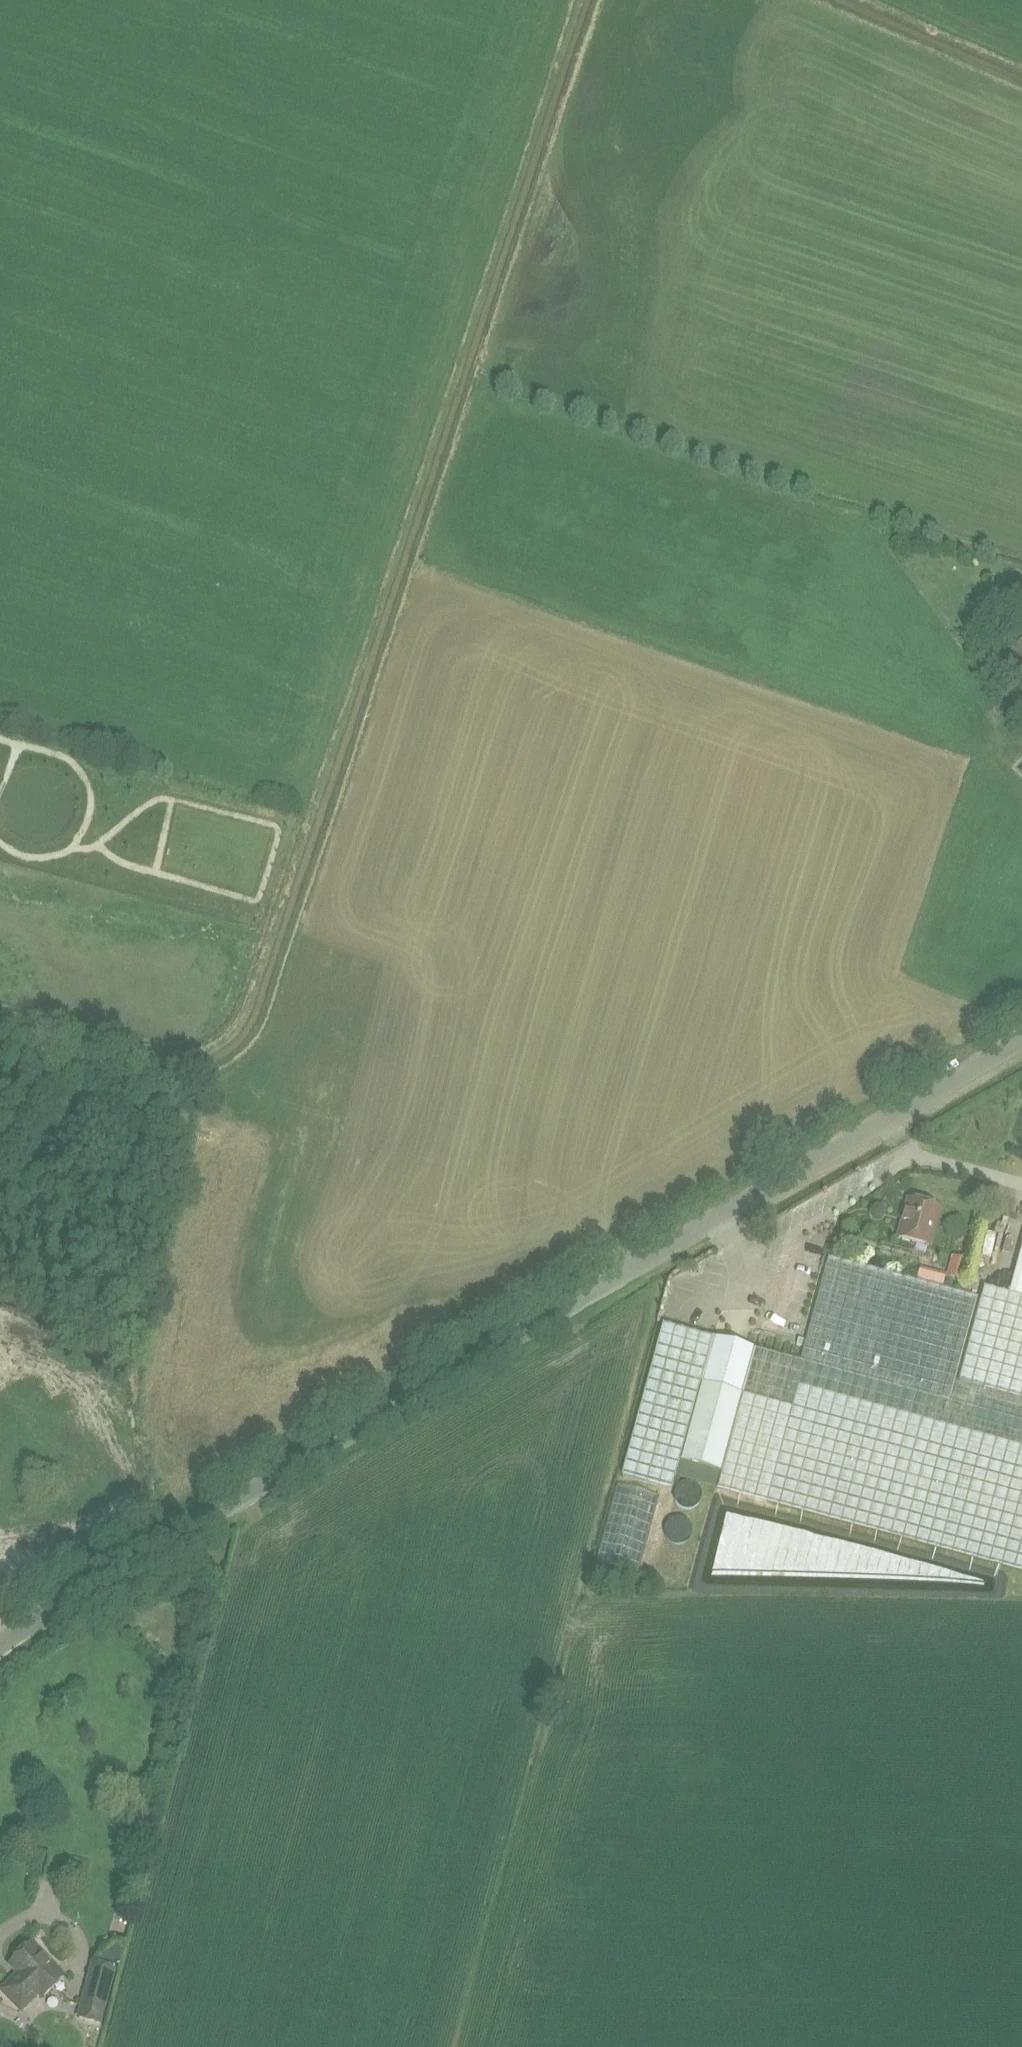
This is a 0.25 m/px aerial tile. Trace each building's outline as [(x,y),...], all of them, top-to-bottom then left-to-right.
[(939,1208),(909,1200),(899,1239),(928,1247),(939,1208)] [(1009,1294),(1021,1298),(1021,1244),(1009,1294)] [(977,1296),(829,1257),(802,1361),(950,1400),(977,1296)] [(1009,1294),(983,1287),(952,1403),(753,1349),(747,1373),(741,1395),(720,1472),(716,1489),(736,1495),(1021,1571),(1021,1298),(1009,1294)] [(661,1324),(621,1475),(670,1488),(698,1383),(702,1384),(738,1394),(751,1349),(661,1324)] [(681,1462),(720,1472),(741,1395),(738,1394),(702,1384),(681,1462)] [(9,1965),(18,1974),(1,1991),(21,2011),(38,1994),(45,2001),(66,1980),(31,1944),(9,1965)] [(93,1965),(79,2018),(98,2024),(113,1971),(93,1965)]
